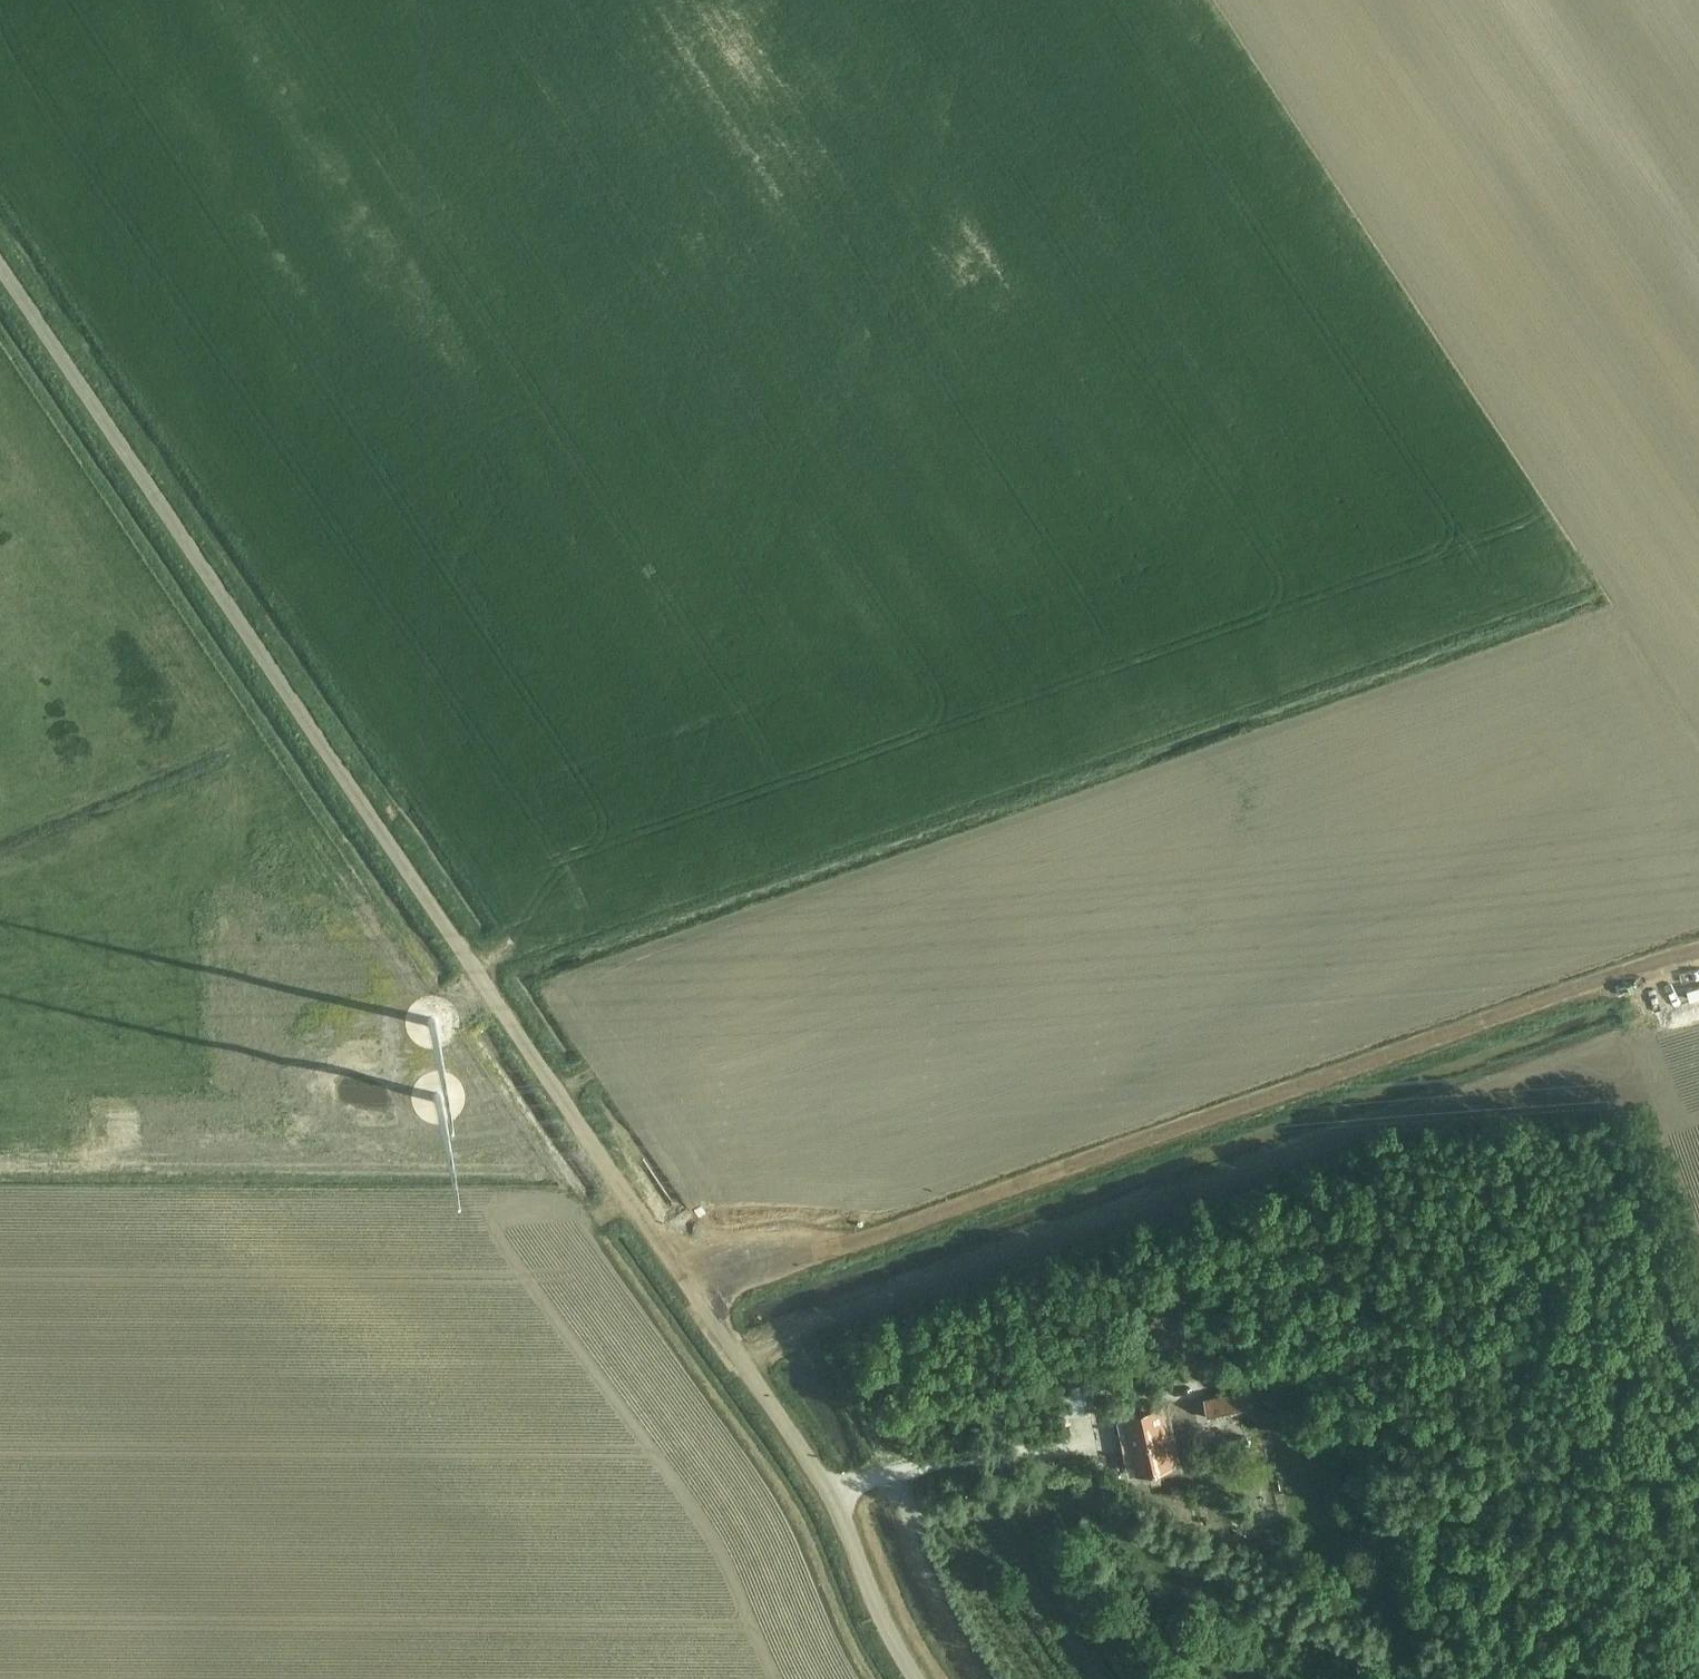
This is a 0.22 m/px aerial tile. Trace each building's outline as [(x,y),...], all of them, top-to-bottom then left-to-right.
[(1252,1388),(1206,1398),(1210,1417),(1238,1411),(1238,1416),(1257,1412),(1252,1388)] [(1137,1471),(1177,1462),(1164,1403),(1125,1412),(1137,1471)]
